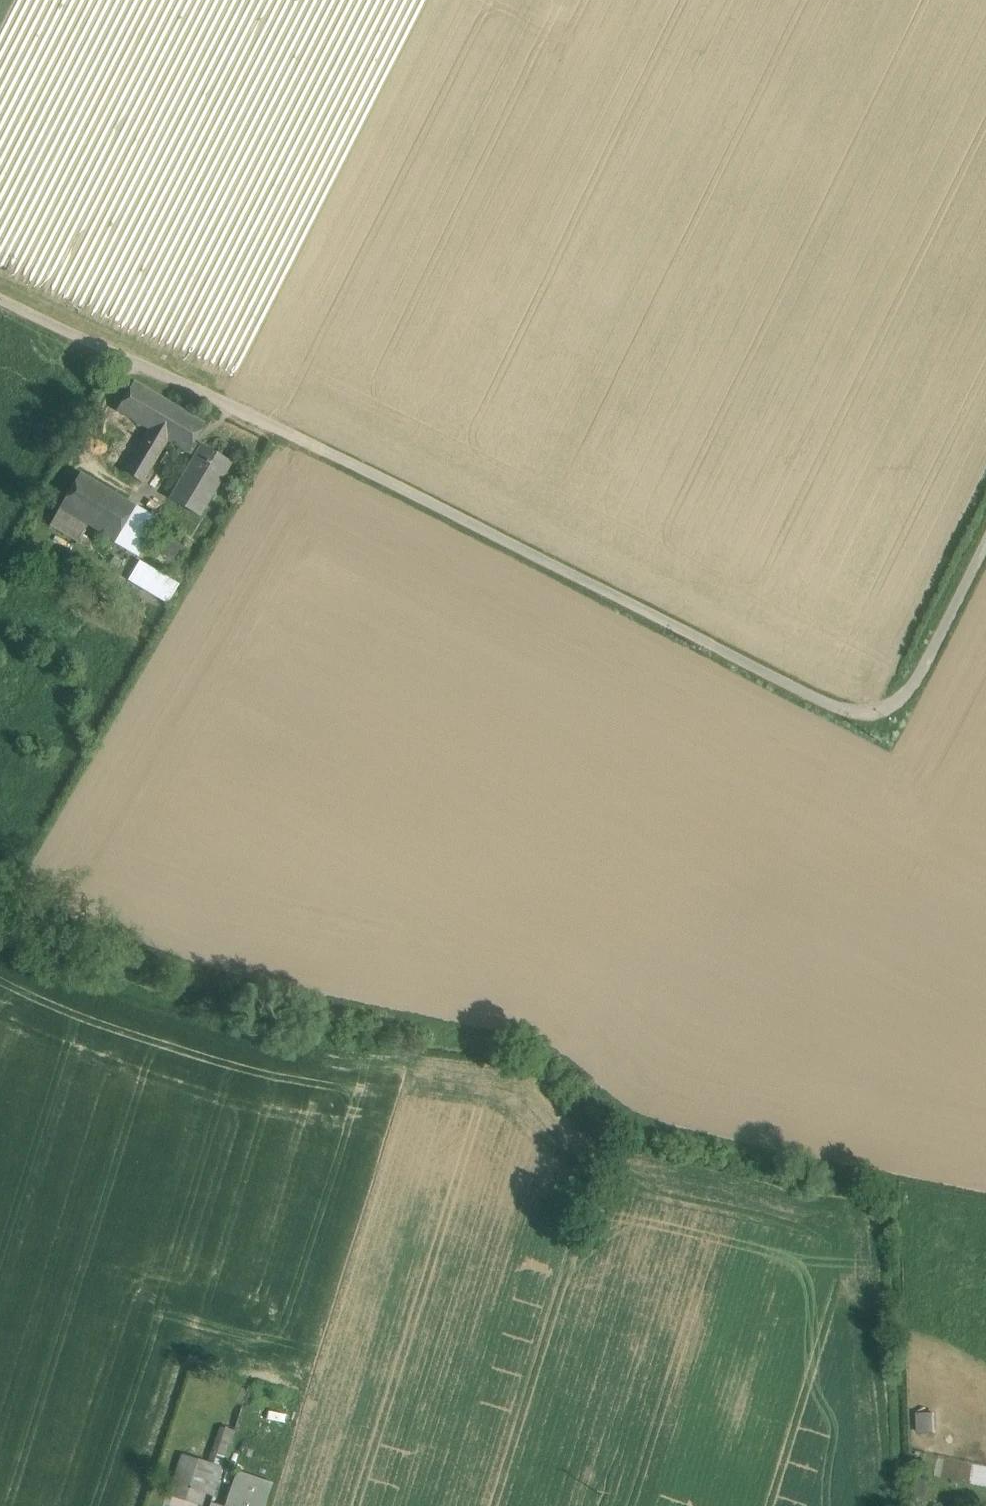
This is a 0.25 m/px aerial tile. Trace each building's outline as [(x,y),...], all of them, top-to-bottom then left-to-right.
[(205,424),(134,382),(117,411),(149,430),(124,473),(142,483),(167,441),(188,453),(193,444),(194,442),(205,424)] [(231,464),(194,442),(193,444),(188,453),(194,457),(169,499),(200,517),(231,464)] [(135,507),(80,474),(60,509),(101,534),(114,542),(135,507)] [(158,522),(135,507),(114,542),(138,556),(158,522)] [(101,534),(60,509),(50,525),(90,550),(101,534)] [(178,585),(139,562),(129,579),(168,602),(178,585)] [(917,1430),(936,1431),(936,1412),(917,1412),(917,1430)] [(227,1422),(217,1451),(213,1450),(207,1466),(222,1470),(226,1456),(237,1424),(227,1422)] [(207,1466),(184,1459),(176,1483),(189,1487),(185,1498),(198,1502),(202,1491),(213,1495),(222,1470),(207,1466)]
